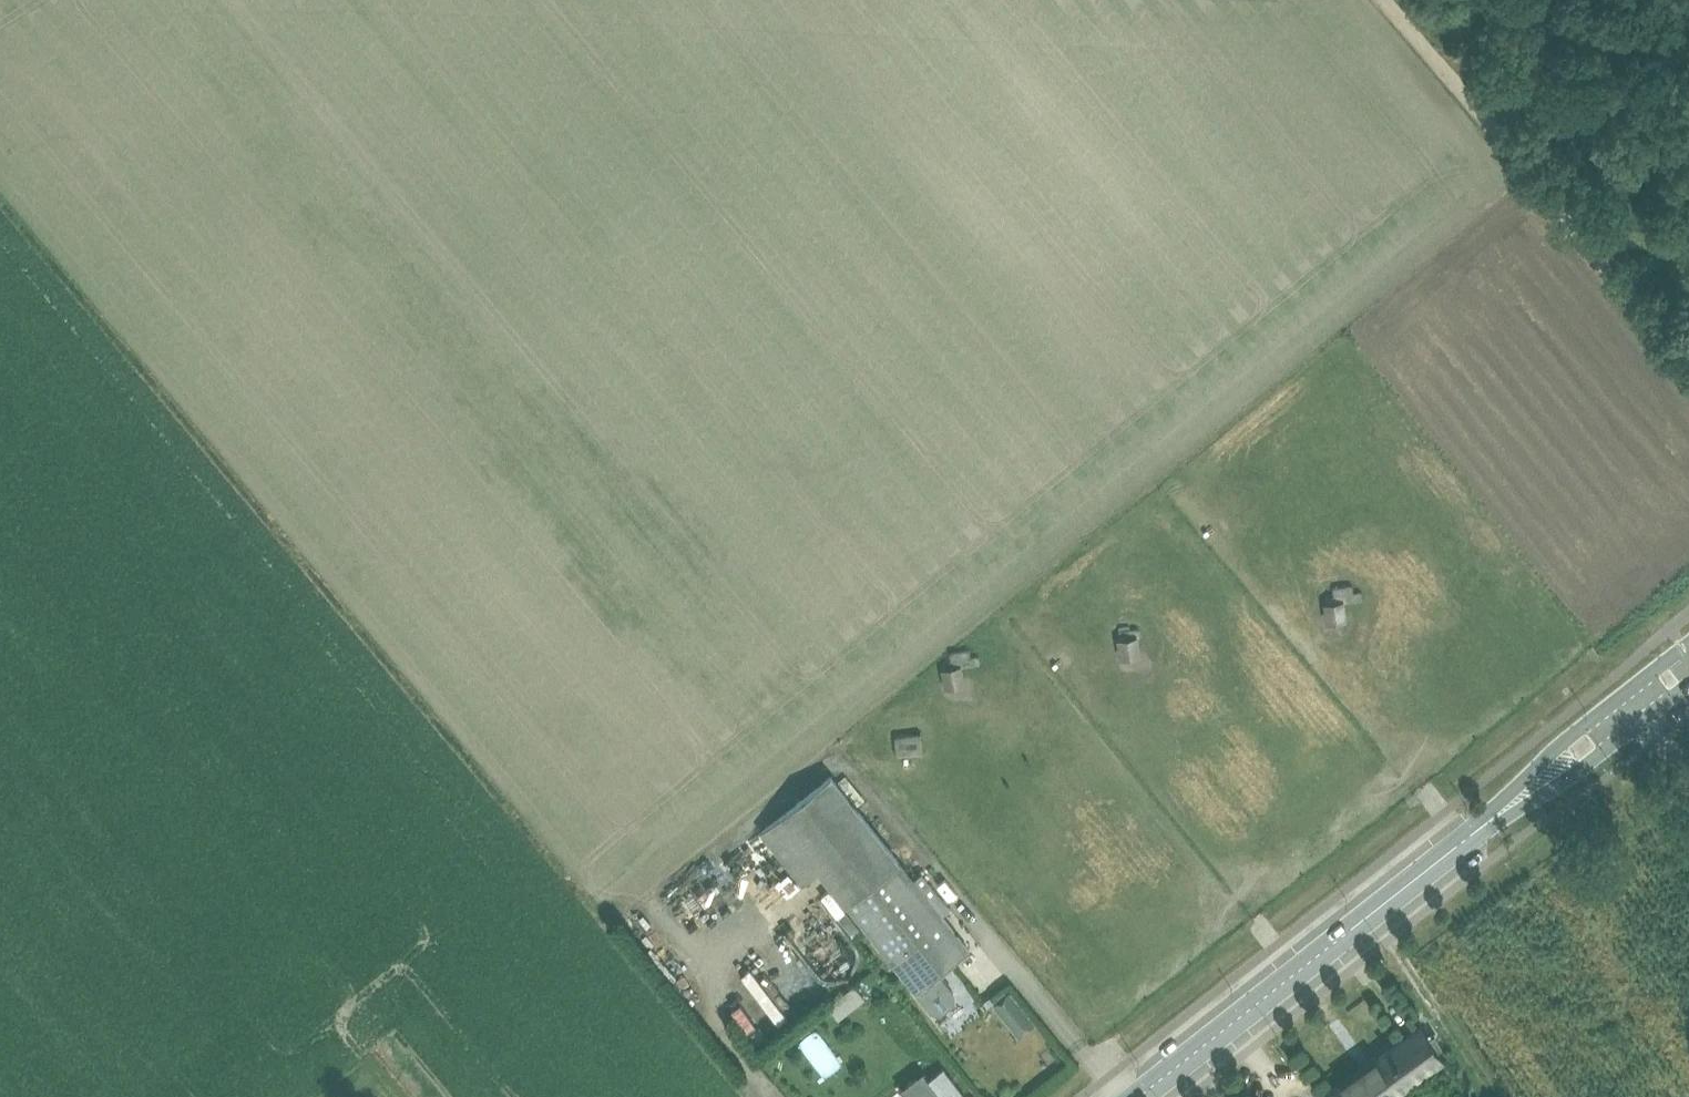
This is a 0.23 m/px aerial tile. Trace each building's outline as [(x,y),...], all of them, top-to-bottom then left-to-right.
[(1326,598),(1327,603),(1327,605),(1346,602),(1362,601),(1361,596),(1360,593),(1359,592),(1353,592),(1352,590),(1351,588),(1349,587),(1348,586),(1334,588),(1333,589),(1333,595),(1328,596),(1326,598)] [(1327,605),(1327,603),(1324,604),(1326,623),(1347,621),(1346,602),(1327,605)] [(1119,627),(1121,638),(1121,640),(1138,638),(1140,637),(1139,630),(1136,628),(1129,629),(1128,626),(1119,627)] [(1121,640),(1121,638),(1117,639),(1120,659),(1141,655),(1138,638),(1121,640)] [(944,663),(945,667),(946,669),(963,667),(979,665),(979,662),(977,658),(976,656),(969,657),(968,653),(967,651),(952,652),(950,657),(951,660),(945,661),(944,663)] [(946,669),(945,667),(942,668),(944,687),(966,684),(963,667),(946,669)] [(923,754),(921,734),(895,736),(897,756),(923,754)] [(819,872),(849,907),(902,863),(833,776),(761,831),(803,885),(819,872)] [(952,965),(970,951),(942,916),(950,909),(922,873),(915,878),(902,863),(849,907),(933,1010),(941,1014),(956,1003),(956,993),(941,974),(952,965)] [(863,930),(831,889),(821,896),(854,937),(863,930)] [(748,967),(738,975),(774,1019),(784,1011),(748,967)] [(806,967),(791,974),(805,1000),(819,993),(806,967)] [(866,1000),(855,985),(828,1006),(839,1020),(866,1000)] [(1035,1024),(1010,992),(992,1006),(1018,1038),(1035,1024)] [(741,1002),(731,1010),(749,1032),(758,1024),(741,1002)] [(1447,1061),(1423,1026),(1328,1094),(1330,1096),(1397,1096),(1447,1061)] [(944,1067),(929,1078),(924,1072),(901,1088),(908,1096),(966,1096),(944,1067)]
